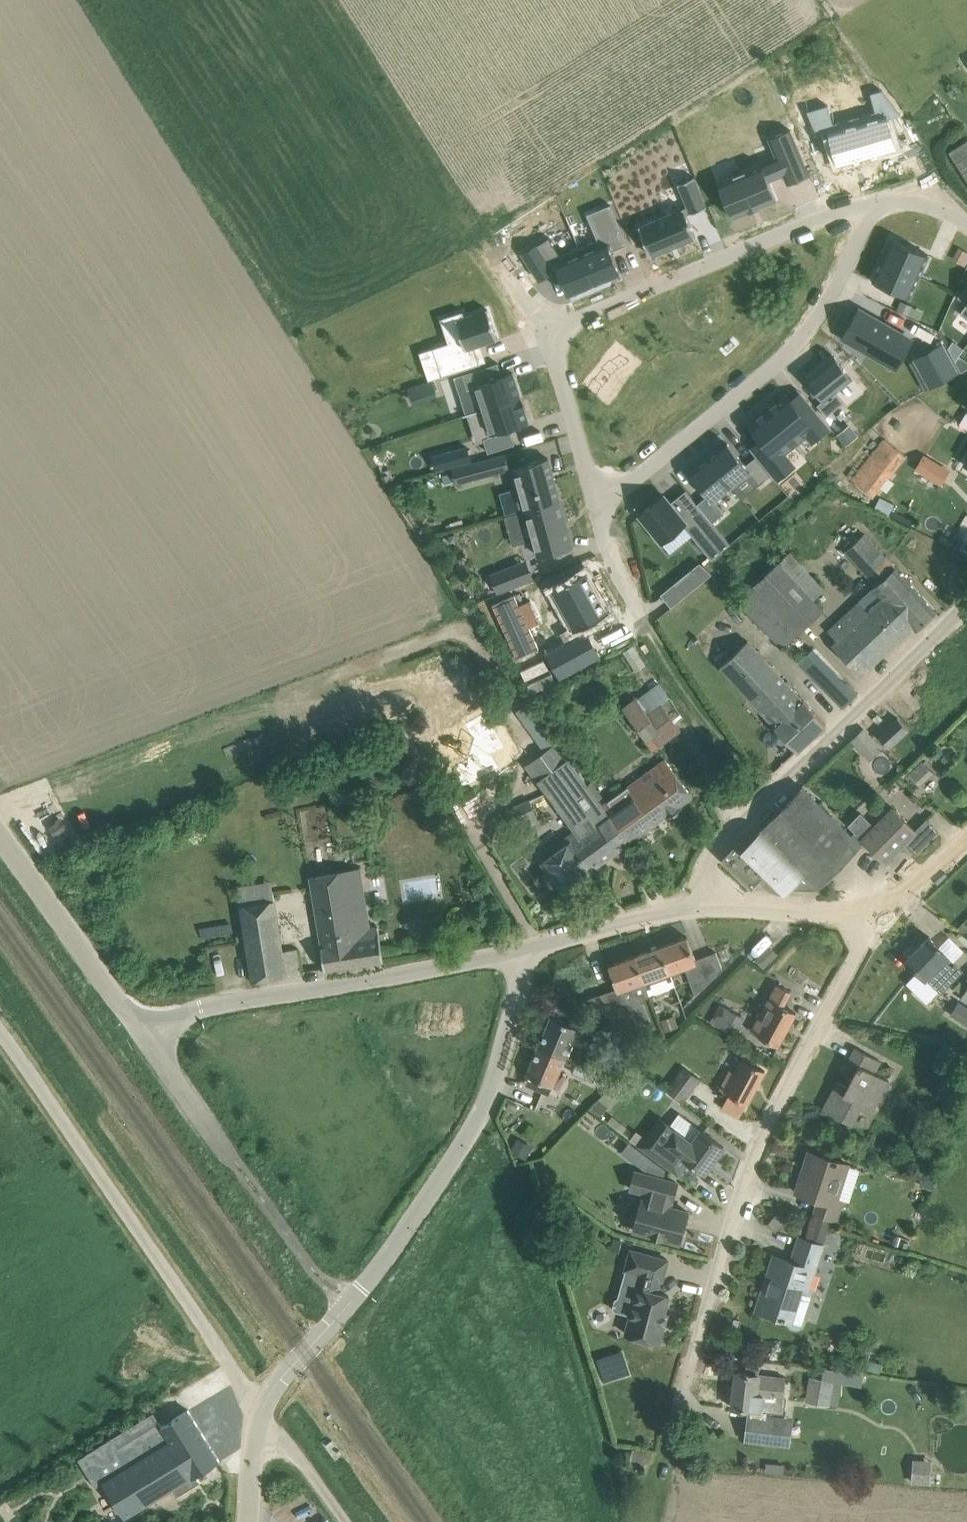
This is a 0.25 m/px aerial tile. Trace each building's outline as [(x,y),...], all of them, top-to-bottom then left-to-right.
[(882,89),(871,92),(876,110),(856,115),(867,154),(896,146),(888,117),(901,113),(882,89)] [(838,162),(867,154),(856,115),(833,122),(828,103),(807,109),(819,136),(830,133),(838,162)] [(762,164),(718,182),(733,216),(777,198),(770,179),(784,173),(782,167),(804,158),(793,132),(771,141),(778,157),(762,164)] [(678,209),(639,225),(652,255),(696,236),(687,214),(691,212),(707,206),(695,176),(669,187),(678,208),(678,209)] [(600,242),(582,249),(597,286),(622,276),(613,253),(629,246),(612,207),(589,216),(600,242)] [(930,253),(893,236),(883,258),(920,274),(930,253)] [(551,239),(524,256),(542,283),(556,273),(555,272),(559,269),(571,297),(597,286),(582,249),(563,257),(551,239)] [(955,254),(966,260),(966,251),(959,247),(955,254)] [(920,274),(883,258),(874,279),(911,296),(920,274)] [(958,296),(959,296),(966,302),(966,284),(958,296)] [(914,304),(902,299),(898,308),(910,314),(914,304)] [(449,341),(434,346),(443,375),(482,362),(481,361),(476,345),(498,338),(488,308),(466,315),(464,310),(441,317),(449,341)] [(861,308),(846,336),(897,364),(912,336),(861,308)] [(954,340),(949,347),(956,360),(960,354),(965,348),(954,340)] [(940,370),(928,376),(934,387),(962,372),(947,344),(931,353),(940,370)] [(835,355),(808,377),(826,399),(853,376),(835,355)] [(501,364),(468,374),(473,390),(477,389),(484,411),(524,398),(516,373),(505,376),(501,364)] [(433,379),(422,383),(426,395),(438,391),(433,379)] [(788,393),(769,409),(797,443),(806,435),(812,442),(832,426),(802,389),(791,398),(788,393)] [(524,398),(484,411),(492,437),(493,437),(499,453),(517,447),(512,431),(532,424),(524,398)] [(769,409),(750,424),(763,440),(752,449),(757,455),(772,473),(777,479),(797,463),(787,451),(797,443),(769,409)] [(852,479),(873,496),(907,455),(886,438),(852,479)] [(728,442),(710,457),(733,485),(750,471),(760,483),(772,473),(757,455),(746,463),(728,442)] [(467,445),(444,451),(448,465),(471,459),(467,445)] [(918,467),(942,482),(949,470),(925,455),(918,467)] [(417,457),(401,461),(405,476),(414,474),(412,467),(419,465),(417,457)] [(492,457),(466,464),(470,479),(496,472),(492,457)] [(710,457),(691,472),(709,494),(698,503),(713,521),(725,511),(715,499),(733,485),(710,457)] [(512,468),(524,509),(528,508),(560,499),(549,458),(512,468)] [(665,494),(640,514),(663,542),(685,524),(712,558),(731,543),(713,521),(698,503),(687,489),(671,502),(665,494)] [(881,497),(876,508),(890,515),(895,504),(881,497)] [(560,499),(528,508),(540,554),(572,545),(560,499)] [(838,639),(833,643),(862,674),(914,625),(917,629),(937,611),(865,533),(846,550),(876,584),(873,587),(874,588),(860,601),(860,600),(829,629),(838,639)] [(791,550),(738,600),(783,648),(823,609),(812,598),(825,586),(791,550)] [(669,604),(711,571),(700,558),(659,591),(669,604)] [(517,563),(491,573),(498,592),(524,581),(517,563)] [(567,642),(549,652),(563,676),(602,655),(588,630),(585,625),(609,611),(587,570),(553,589),(573,625),(561,631),(567,642)] [(516,595),(493,595),(493,605),(531,605),(531,600),(516,600),(516,595)] [(540,620),(533,599),(497,611),(512,656),(539,647),(531,623),(540,620)] [(728,636),(709,653),(774,722),(773,723),(798,750),(827,723),(804,698),(804,699),(748,640),(739,649),(728,636)] [(634,643),(626,647),(635,668),(644,664),(634,643)] [(799,661),(843,707),(858,693),(814,648),(799,661)] [(523,665),(529,688),(553,681),(546,658),(523,665)] [(647,739),(646,740),(653,749),(659,744),(661,748),(683,732),(663,704),(650,715),(637,698),(625,708),(647,739)] [(465,711),(471,723),(482,717),(475,705),(465,711)] [(879,735),(890,746),(909,728),(899,717),(879,735)] [(863,727),(852,738),(871,758),(882,748),(863,727)] [(603,804),(566,753),(559,742),(528,765),(575,829),(549,847),(553,853),(542,861),(564,891),(594,869),(593,867),(629,841),(603,804)] [(603,804),(629,841),(666,814),(668,817),(683,806),(681,803),(692,795),(666,758),(603,804)] [(920,782),(933,770),(923,760),(910,772),(920,782)] [(819,887),(819,886),(861,843),(803,786),(762,829),(761,828),(747,843),(741,838),(722,858),(753,888),(761,880),(781,880),(781,888),(818,888),(819,887)] [(506,811),(515,831),(539,821),(531,801),(506,811)] [(868,819),(852,834),(861,843),(864,839),(886,861),(905,842),(916,852),(937,830),(927,820),(917,830),(894,807),(875,826),(868,819)] [(322,946),(325,968),(384,959),(379,925),(370,927),(361,867),(311,875),(323,946),(322,946)] [(238,887),(253,979),(287,974),(301,972),(297,948),(283,950),(272,882),(238,887)] [(927,978),(942,993),(964,970),(949,955),(930,935),(907,959),(927,978)] [(688,936),(662,945),(671,971),(686,966),(696,993),(723,966),(717,951),(696,958),(688,936)] [(662,945),(636,954),(649,992),(675,982),(671,971),(662,945)] [(649,992),(636,954),(610,964),(618,987),(582,1000),(613,1016),(647,1034),(653,1023),(642,997),(650,994),(649,992)] [(785,1005),(792,992),(777,984),(752,1030),(779,1045),(797,1012),(785,1005)] [(959,1000),(951,1013),(966,1023),(966,1006),(959,1000)] [(709,1024),(736,1038),(747,1018),(719,1004),(709,1024)] [(674,1013),(662,1018),(666,1030),(679,1025),(674,1013)] [(553,1015),(540,1044),(566,1055),(572,1041),(580,1044),(575,1057),(589,1063),(601,1036),(579,1027),(571,1023),(553,1015)] [(638,1046),(647,1034),(613,1016),(606,1029),(633,1044),(634,1043),(638,1046)] [(963,1028),(954,1038),(962,1045),(966,1040),(966,1033),(963,1028)] [(566,1055),(540,1044),(528,1073),(528,1074),(525,1082),(550,1092),(566,1055)] [(824,1107),(841,1117),(849,1121),(860,1101),(874,1109),(890,1079),(875,1072),(881,1060),(856,1047),(849,1059),(860,1064),(849,1085),(838,1080),(824,1107)] [(721,1110),(738,1119),(766,1069),(743,1057),(736,1071),(731,1069),(721,1088),(730,1093),(721,1110)] [(599,1070),(587,1064),(583,1075),(594,1080),(599,1070)] [(667,1089),(684,1101),(700,1078),(684,1066),(667,1089)] [(591,1108),(600,1116),(609,1106),(599,1098),(591,1108)] [(692,1142),(669,1124),(660,1136),(651,1129),(640,1144),(673,1169),(683,1155),(706,1171),(725,1145),(702,1129),(692,1142)] [(534,1145),(518,1136),(511,1149),(526,1158),(534,1145)] [(633,1159),(644,1168),(652,1157),(641,1149),(633,1159)] [(843,1200),(834,1197),(846,1162),(809,1150),(796,1191),(820,1198),(815,1212),(837,1219),(843,1200)] [(923,1169),(920,1185),(935,1187),(937,1171),(923,1169)] [(643,1198),(634,1229),(681,1241),(687,1219),(684,1218),(686,1210),(671,1206),(673,1199),(674,1199),(678,1182),(636,1170),(631,1187),(645,1191),(643,1198)] [(815,1223),(809,1239),(823,1244),(828,1227),(815,1223)] [(809,1239),(802,1237),(794,1261),(775,1255),(768,1275),(772,1276),(762,1309),(758,1308),(758,1309),(791,1320),(791,1324),(793,1327),(797,1328),(800,1327),(803,1323),(814,1288),(809,1287),(823,1244),(809,1239)] [(668,1259),(631,1249),(626,1268),(640,1272),(628,1313),(631,1313),(626,1332),(660,1341),(665,1322),(662,1321),(670,1294),(657,1291),(661,1278),(663,1278),(668,1259)] [(786,1377),(760,1374),(761,1364),(748,1362),(746,1372),(737,1371),(733,1406),(755,1409),(757,1395),(783,1398),(786,1377)] [(806,1400),(832,1405),(835,1380),(810,1376),(806,1400)] [(112,1437),(79,1457),(97,1486),(105,1482),(126,1516),(173,1487),(178,1495),(201,1480),(197,1474),(220,1460),(189,1409),(121,1451),(112,1437)] [(795,1417),(749,1411),(745,1441),(792,1446),(795,1417)] [(930,1467),(915,1466),(915,1477),(929,1478),(930,1467)]
